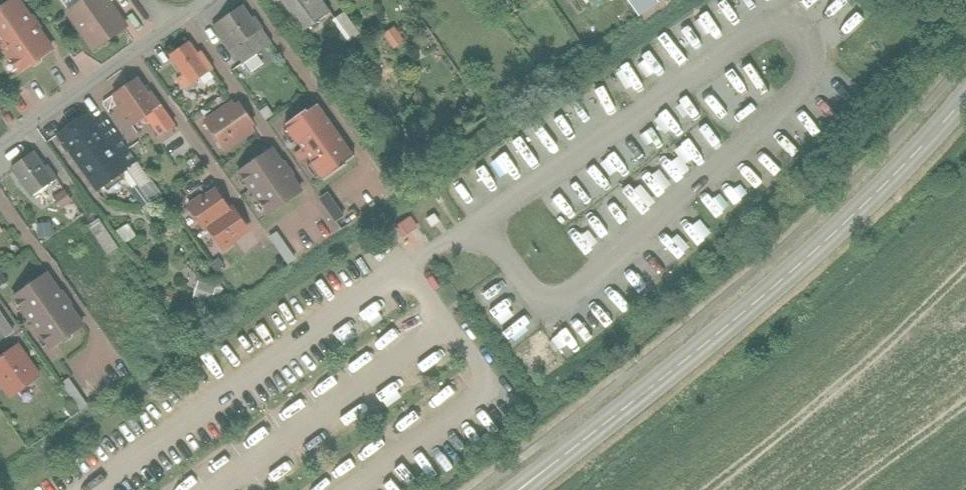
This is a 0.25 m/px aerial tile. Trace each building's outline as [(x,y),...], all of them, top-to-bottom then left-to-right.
[(0,69),(38,45),(9,0),(0,0),(0,69)] [(45,6),(74,48),(112,21),(97,0),(53,0),(45,6)] [(194,19),(218,60),(250,41),(225,0),(194,19)] [(273,4),(272,5),(287,27),(313,9),(307,0),(271,0),(273,4)] [(623,13),(641,1),(641,0),(614,0),(623,13)] [(341,30),(328,8),(315,15),(329,38),(341,30)] [(274,46),(260,24),(247,32),(261,54),(274,46)] [(175,34),(151,49),(172,82),(196,67),(175,34)] [(138,98),(122,72),(99,86),(119,117),(128,112),(141,132),(155,123),(139,98),(138,98)] [(218,93),(184,114),(205,146),(238,125),(218,93)] [(298,96),(267,117),(306,173),(337,152),(298,96)] [(78,101),(35,129),(74,187),(116,159),(78,101)] [(282,185),(252,142),(221,164),(251,207),(282,185)] [(0,156),(0,172),(12,190),(35,175),(15,146),(0,156)] [(36,191),(43,203),(57,194),(51,183),(36,191)] [(188,220),(212,203),(198,184),(185,193),(183,190),(169,199),(185,222),(188,220)] [(212,203),(188,220),(204,242),(217,233),(215,230),(229,220),(215,201),(212,203)] [(385,228),(401,218),(395,208),(379,218),(385,228)] [(26,268),(0,288),(0,301),(30,341),(63,316),(26,268)] [(196,291),(199,276),(180,273),(178,288),(196,291)] [(521,324),(509,308),(487,323),(499,340),(521,324)] [(0,344),(0,385),(21,371),(2,343),(0,344)]
